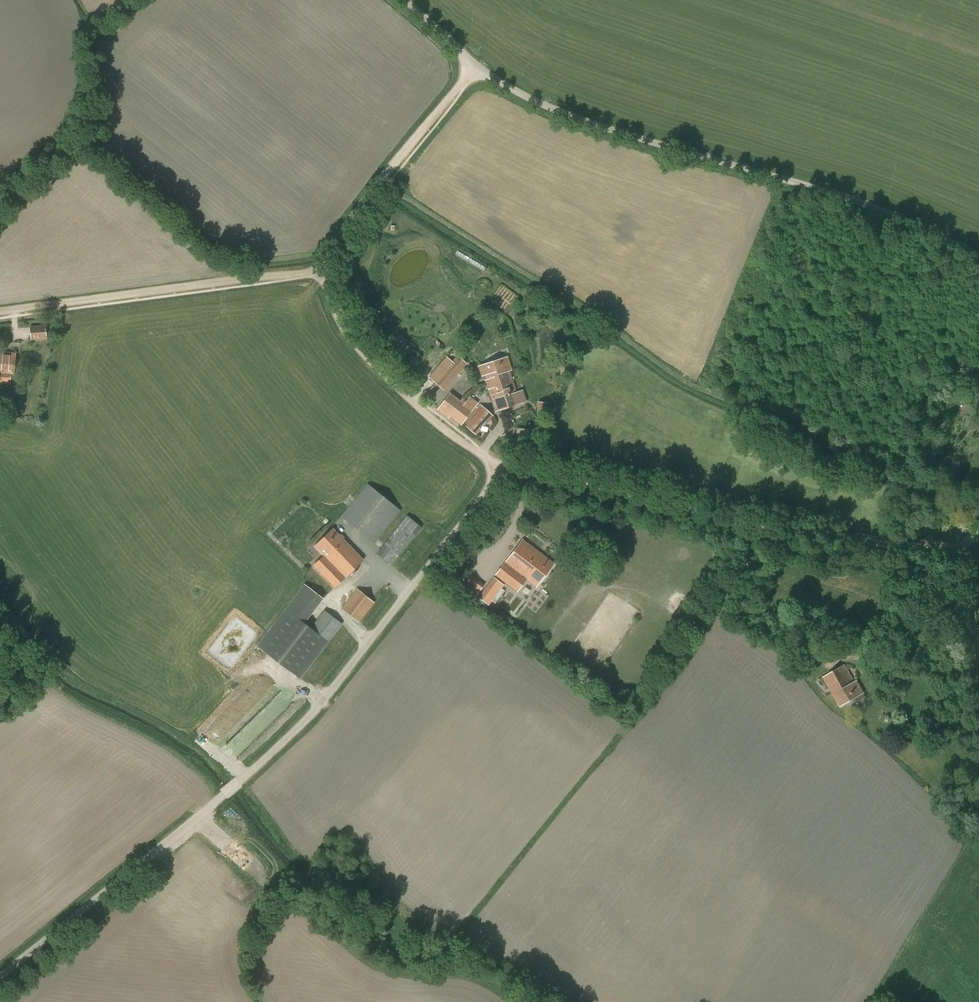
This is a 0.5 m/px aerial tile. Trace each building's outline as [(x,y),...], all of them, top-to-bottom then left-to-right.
[(370,319),(365,325),(373,334),(379,328),(370,319)] [(44,324),(29,326),(31,341),(45,339),(44,324)] [(0,352),(0,383),(10,384),(11,375),(13,376),(15,353),(0,352)] [(446,356),(428,377),(444,390),(467,364),(457,355),(452,361),(446,356)] [(485,380),(486,384),(487,383),(495,381),(496,383),(505,380),(503,373),(511,371),(506,357),(478,366),(482,376),(484,375),(486,379),(485,380)] [(487,383),(486,384),(495,411),(519,403),(509,371),(511,371),(503,373),(505,380),(496,383),(495,381),(487,383)] [(8,404),(8,392),(0,392),(0,404),(8,404)] [(438,410),(448,418),(460,402),(460,401),(450,394),(438,410)] [(460,402),(448,418),(459,427),(472,410),(460,401),(460,402)] [(482,424),(485,426),(493,416),(480,405),(462,423),(476,436),(482,430),(479,428),(482,424)] [(341,517),(374,544),(401,511),(367,483),(341,517)] [(376,554),(391,566),(421,528),(406,516),(376,554)] [(333,528),(314,546),(323,556),(313,565),(335,587),(363,560),(333,528)] [(495,575),(516,592),(526,579),(536,587),(553,564),(522,540),(495,575)] [(504,585),(493,577),(478,597),(489,605),(492,601),(495,604),(504,591),(501,589),(504,585)] [(304,584),(285,609),(257,646),(299,679),(342,623),(325,609),(311,627),(305,623),(323,599),(304,584)] [(476,584),(470,592),(475,595),(481,587),(476,584)] [(341,608),(359,623),(375,603),(356,589),(341,608)] [(844,665),(823,677),(840,707),(863,693),(856,680),(853,682),(844,665)]
